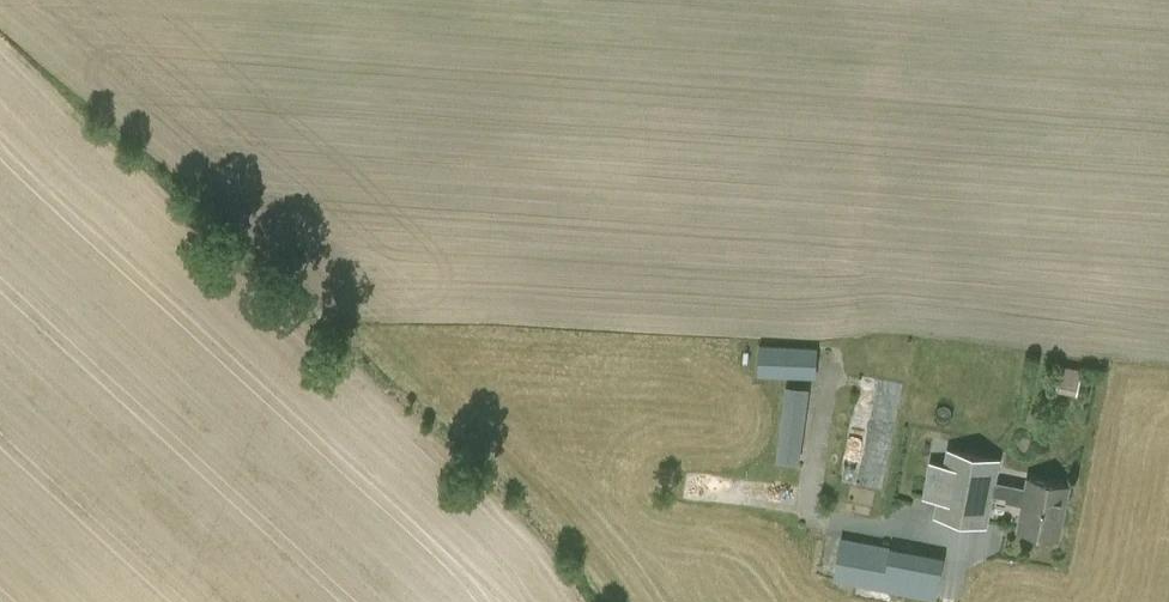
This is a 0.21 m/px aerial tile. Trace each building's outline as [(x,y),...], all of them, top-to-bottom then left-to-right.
[(758,374),(816,376),(817,347),(760,344),(758,374)] [(1064,389),(1081,390),(1082,365),(1065,364),(1064,389)] [(1084,366),(1084,379),(1105,379),(1105,366),(1084,366)] [(800,462),(809,387),(786,384),(776,459),(800,462)] [(935,514),(986,525),(992,493),(995,480),(999,456),(947,446),(935,514)] [(1027,485),(995,480),(992,493),(1006,496),(1006,500),(1023,503),(1018,529),(1058,537),(1069,485),(1028,477),(1027,485)] [(936,598),(943,558),(842,539),(834,579),(936,598)]
